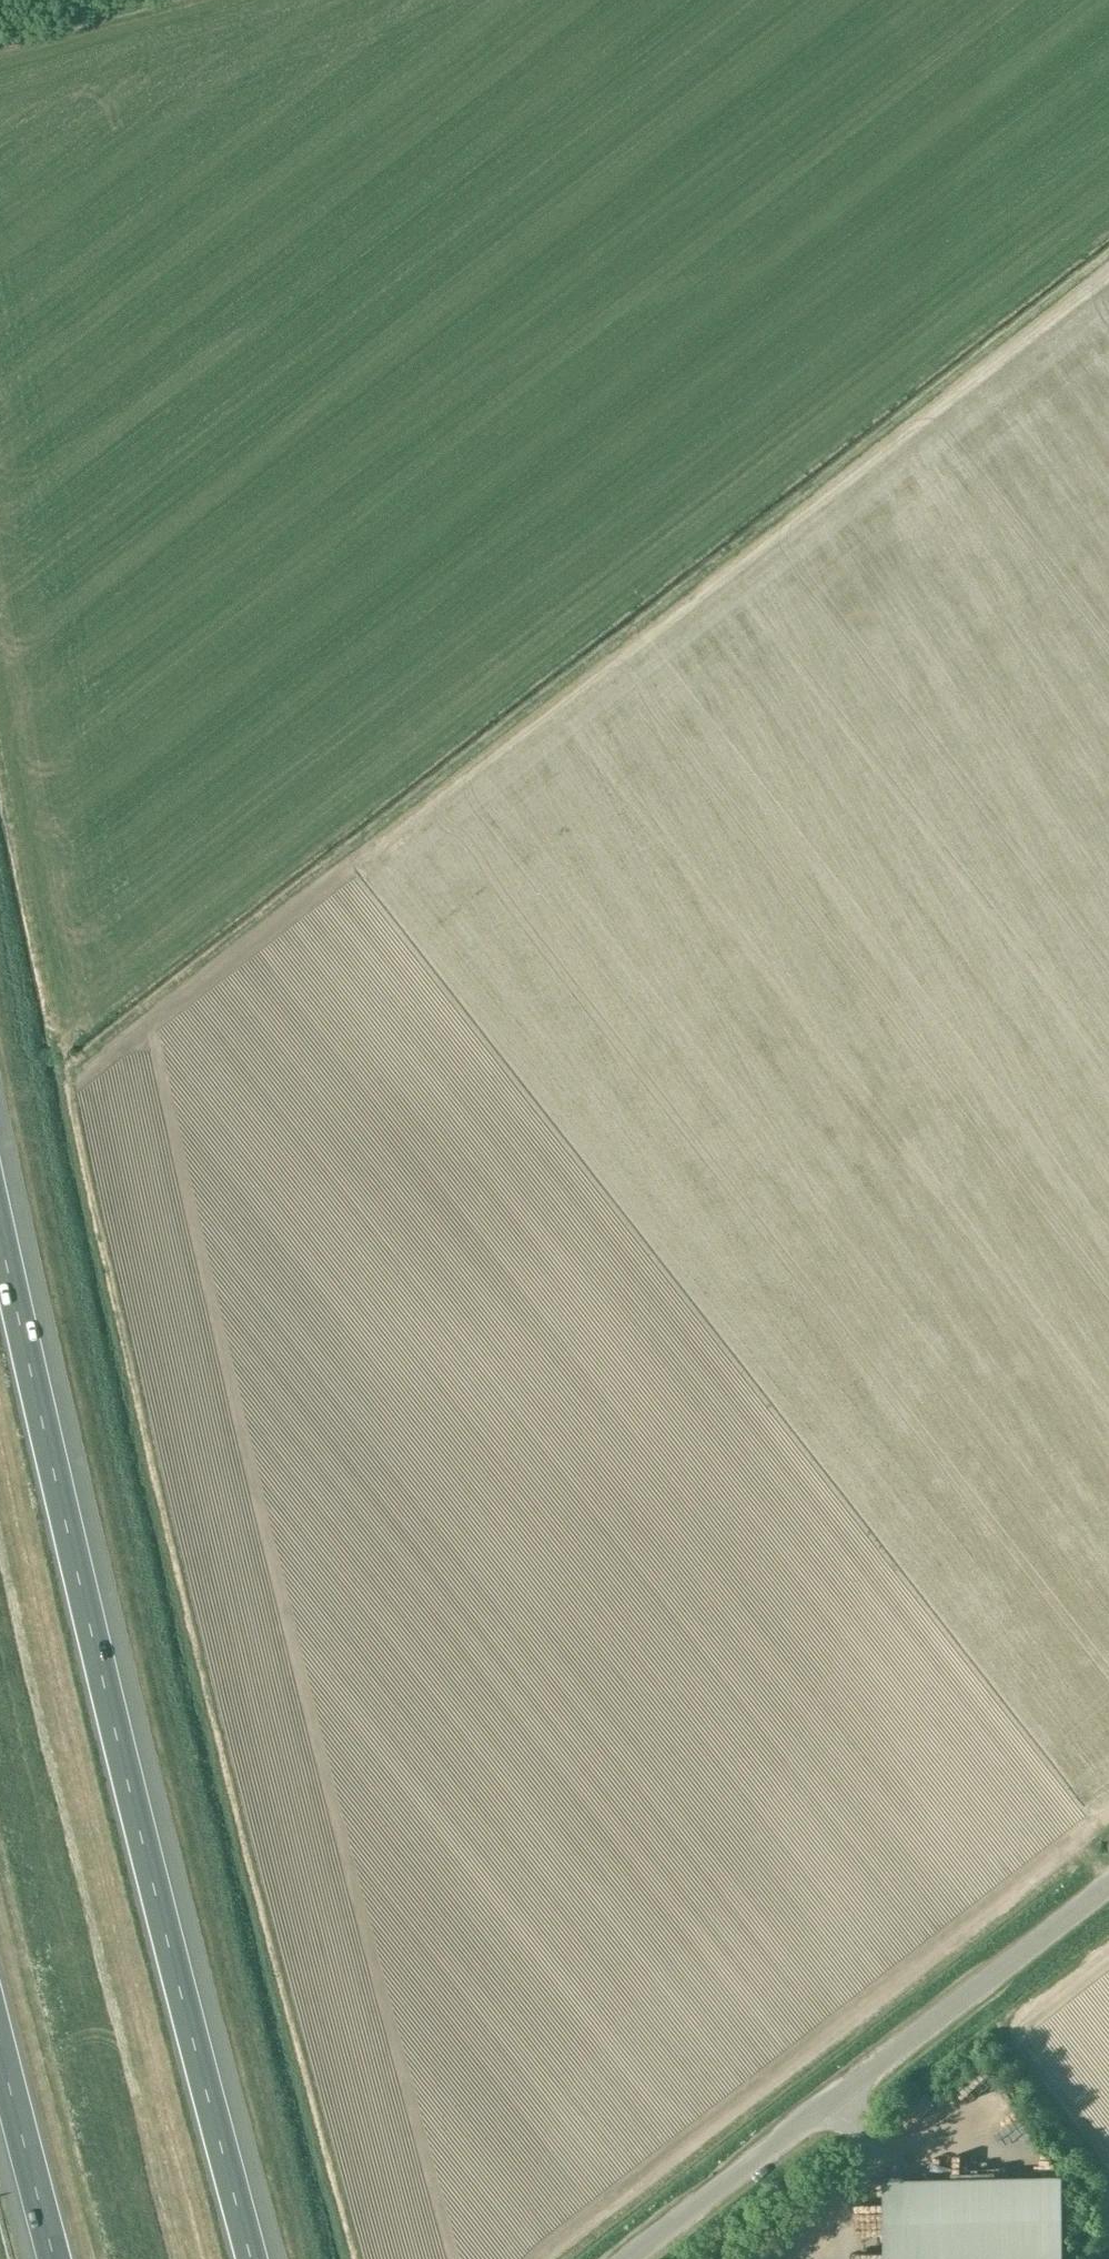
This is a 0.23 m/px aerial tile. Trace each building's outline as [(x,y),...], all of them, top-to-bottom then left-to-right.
[(886,2178),(887,2258),(1065,2258),(1064,2176),(886,2178)]
